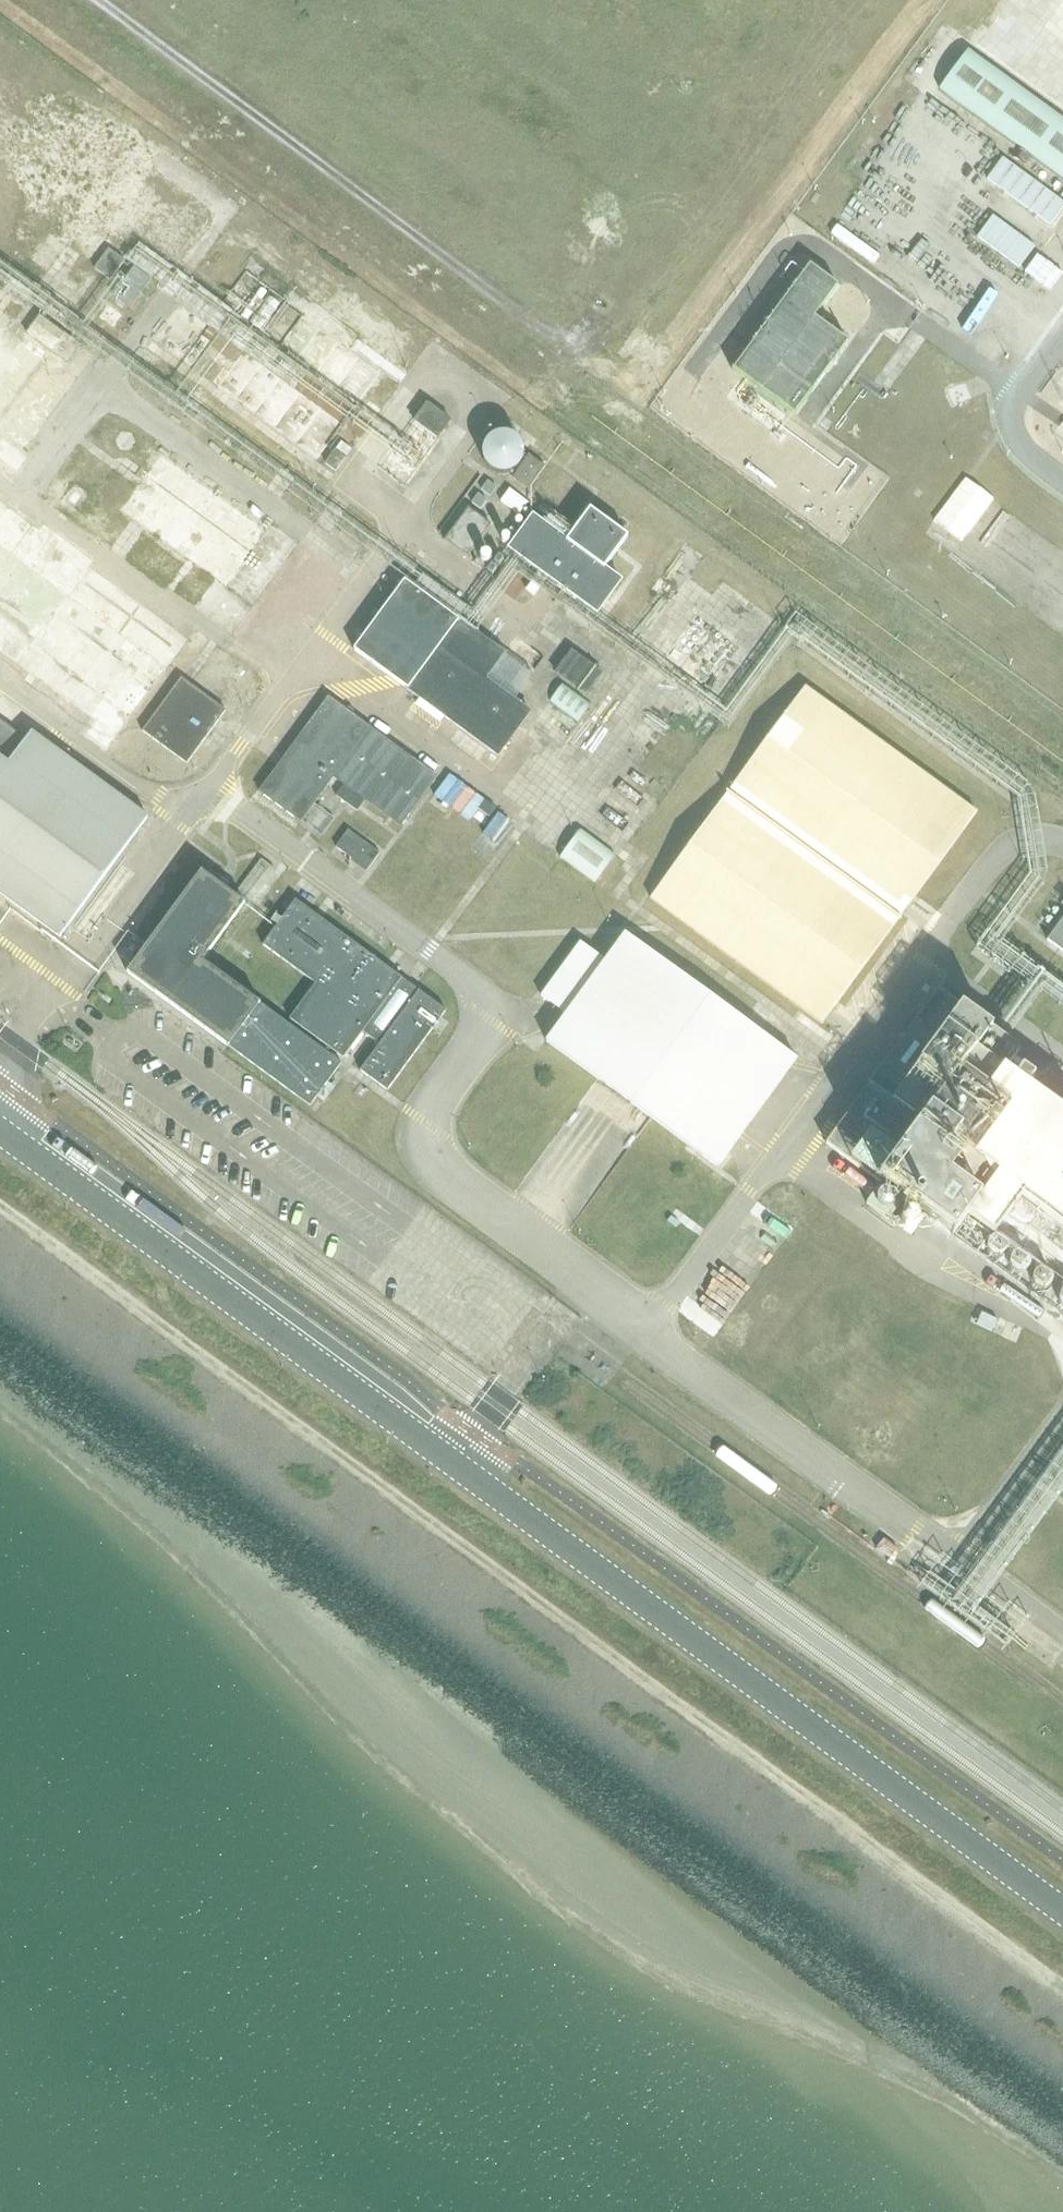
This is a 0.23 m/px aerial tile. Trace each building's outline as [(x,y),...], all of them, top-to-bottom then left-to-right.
[(939,88),(1062,178),(1062,118),(967,49),(939,88)] [(1062,207),(1062,201),(1002,157),(987,178),(1050,224),(1062,207)] [(991,208),(975,232),(1020,261),(1036,237),(991,208)] [(59,230),(70,236),(79,218),(68,212),(59,230)] [(50,257),(56,239),(45,236),(39,254),(50,257)] [(111,281),(124,264),(107,251),(94,268),(111,281)] [(848,340),(814,315),(837,284),(809,263),(733,370),(794,415),(848,340)] [(130,308),(149,282),(131,269),(112,295),(130,308)] [(266,354),(276,342),(240,313),(231,325),(266,354)] [(174,314),(161,327),(175,341),(188,328),(174,314)] [(67,362),(80,345),(39,315),(27,333),(67,362)] [(9,344),(0,338),(0,356),(9,344)] [(430,394),(414,413),(437,433),(453,415),(430,394)] [(115,430),(122,443),(135,436),(128,423),(115,430)] [(518,506),(527,494),(509,480),(500,492),(518,506)] [(170,506),(159,523),(177,533),(187,516),(170,506)] [(467,555),(490,522),(468,506),(444,539),(467,555)] [(518,557),(597,613),(622,578),(533,514),(508,549),(518,557)] [(353,648),(419,697),(416,702),(440,720),(444,715),(497,755),(530,711),(485,678),(504,652),(404,579),(353,648)] [(99,670),(160,671),(161,630),(99,629),(99,636),(99,670)] [(586,695),(603,671),(572,649),(555,674),(586,695)] [(32,654),(31,668),(54,669),(54,654),(32,654)] [(185,760),(224,708),(180,675),(141,728),(185,760)] [(577,723),(591,704),(562,684),(549,703),(577,723)] [(726,792),(896,913),(970,811),(800,689),(726,792)] [(436,775),(328,697),(260,790),(300,820),(333,775),(400,824),(436,775)] [(577,723),(549,703),(535,723),(564,743),(577,723)] [(83,727),(106,744),(118,729),(95,712),(83,727)] [(6,758),(22,737),(0,721),(0,754),(6,758)] [(31,731),(8,762),(0,757),(0,892),(60,936),(147,818),(31,731)] [(467,816),(486,797),(453,764),(434,783),(467,816)] [(632,833),(653,804),(611,773),(590,802),(632,833)] [(820,1020),(894,917),(724,795),(650,898),(820,1020)] [(556,844),(571,823),(561,816),(547,837),(556,844)] [(347,820),(334,838),(367,861),(380,843),(347,820)] [(559,861),(594,886),(615,857),(580,831),(559,861)] [(307,1104),(339,1060),(202,960),(245,902),(201,870),(127,971),(307,1104)] [(386,1089),(444,1010),(294,900),(262,944),(315,983),(289,1018),(342,1057),(361,1030),(379,1043),(359,1070),(386,1089)] [(1044,939),(1062,952),(1062,913),(1044,939)] [(792,1059),(622,937),(603,964),(578,946),(543,995),(567,1013),(548,1040),(719,1162),(792,1059)] [(823,1143),(1001,1270),(1041,1213),(1062,1228),(1062,1121),(1003,1079),(1024,1050),(935,987),(823,1143)] [(1011,1334),(1018,1319),(997,1309),(989,1324),(1011,1334)] [(881,1530),(873,1543),(891,1554),(899,1540),(881,1530)]
